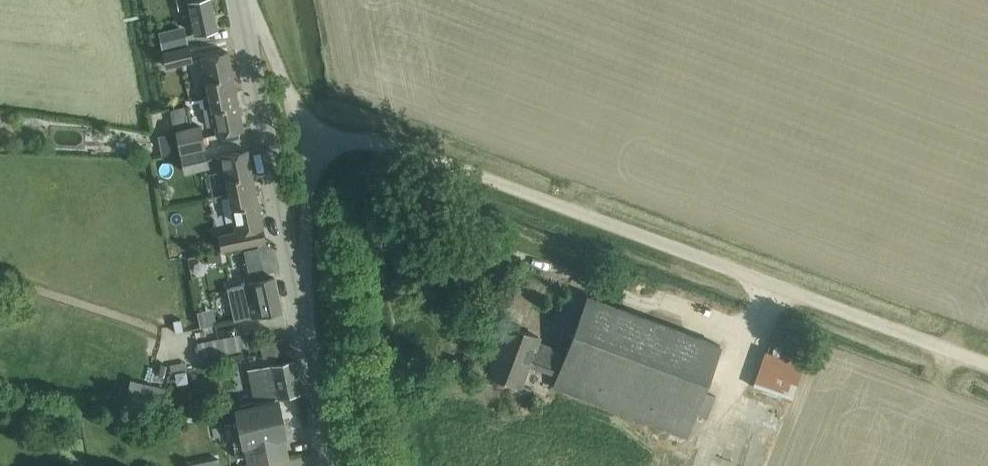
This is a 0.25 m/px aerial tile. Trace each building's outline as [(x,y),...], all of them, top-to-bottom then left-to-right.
[(179,10),(189,8),(194,34),(218,29),(211,0),(205,0),(201,1),(201,0),(177,0),(179,10)] [(188,42),(186,31),(178,32),(178,28),(165,30),(168,46),(188,42)] [(166,67),(193,62),(190,44),(162,50),(166,67)] [(201,57),(209,97),(201,99),(207,126),(215,125),(217,136),(245,130),(229,51),(201,57)] [(181,151),(182,154),(206,149),(201,126),(177,131),(177,133),(181,151)] [(177,133),(159,137),(163,155),(181,151),(177,133)] [(209,167),(208,159),(206,149),(182,154),(185,172),(209,167)] [(222,156),(230,195),(256,189),(248,150),(222,156)] [(165,187),(162,191),(164,196),(169,197),(173,192),(170,187),(165,187)] [(230,195),(238,232),(220,236),(224,252),(267,241),(264,229),(265,229),(256,189),(230,195)] [(253,246),(239,249),(242,269),(257,267),(253,246)] [(221,253),(208,255),(208,261),(222,260),(221,253)] [(275,278),(228,288),(234,321),(280,311),(282,311),(275,278)] [(554,386),(560,389),(687,436),(695,414),(703,391),(721,345),(588,296),(567,352),(539,341),(541,337),(500,322),(492,344),(498,346),(488,374),(522,387),(530,364),(558,374),(554,386)] [(767,332),(749,377),(791,394),(810,350),(767,332)] [(246,333),(197,342),(200,358),(241,350),(240,348),(248,346),(246,333)] [(285,339),(260,345),(263,359),(288,353),(285,339)] [(186,361),(171,364),(172,372),(188,369),(186,361)] [(248,371),(254,401),(264,399),(264,400),(279,397),(279,398),(300,393),(293,361),(258,369),(248,371)] [(142,383),(139,398),(163,404),(166,388),(150,385),(142,383)] [(703,391),(695,414),(707,418),(715,396),(703,391)] [(236,408),(244,448),(246,447),(250,465),(287,458),(283,439),(285,439),(277,399),(236,408)]
